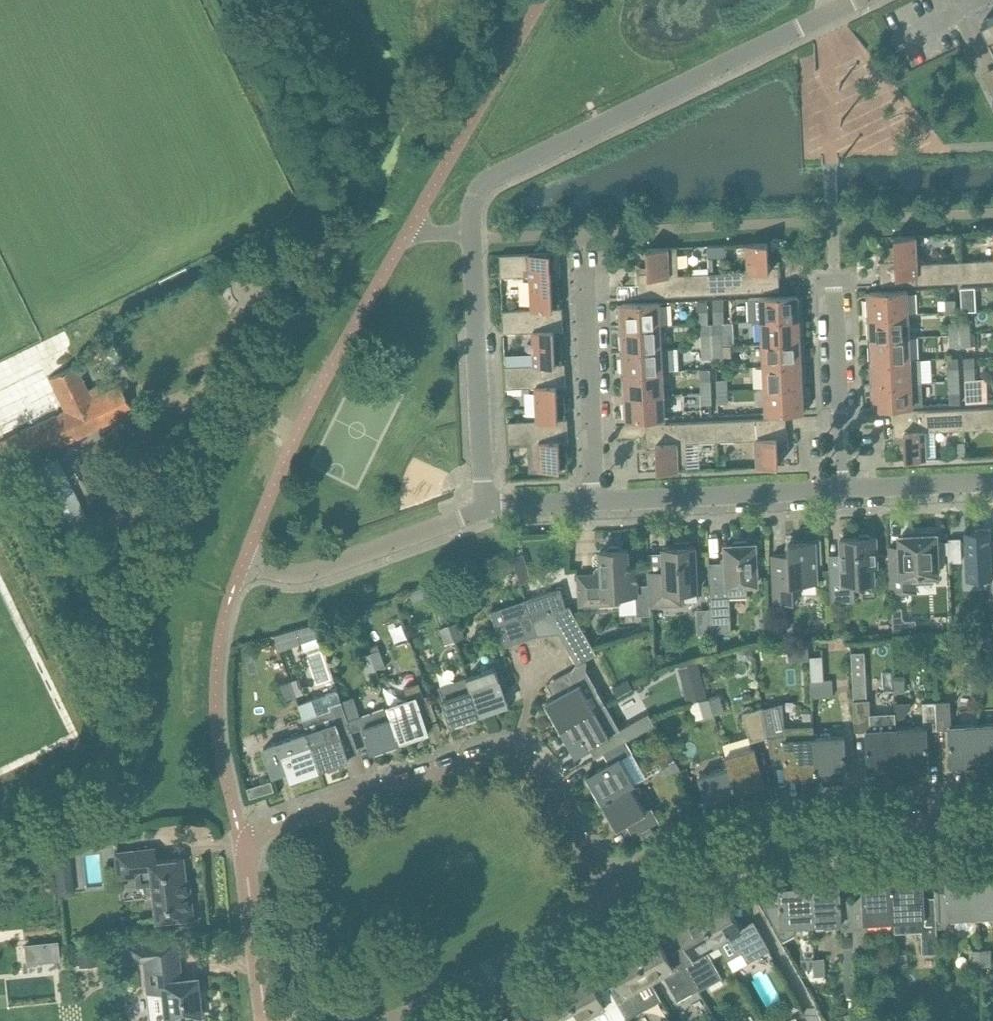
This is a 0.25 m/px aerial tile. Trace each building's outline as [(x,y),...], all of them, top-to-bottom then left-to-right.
[(992,42),(992,15),(982,21),(992,42)] [(982,73),(992,94),(992,67),(982,73)] [(957,282),(956,261),(917,263),(915,235),(894,236),(896,260),(879,261),(880,285),(957,282)] [(748,271),(708,273),(709,293),(780,290),(778,266),(769,266),(768,243),(747,243),(748,271)] [(678,274),(677,247),(647,248),(648,272),(639,273),(640,297),(709,293),(708,273),(678,274)] [(530,275),(532,309),(553,308),(551,276),(561,276),(560,252),(500,254),(501,277),(530,275)] [(956,261),(957,282),(992,280),(992,259),(956,261)] [(961,287),(962,311),(976,310),(975,287),(961,287)] [(867,315),(908,313),(907,290),(866,292),(867,315)] [(802,295),(749,297),(750,321),(762,320),(803,318),(802,295)] [(942,300),(943,312),(956,311),(955,299),(942,300)] [(619,327),(660,325),(659,301),(618,304),(619,327)] [(533,331),(534,364),(555,363),(554,332),(563,331),(562,307),(553,308),(532,309),(502,310),(503,332),(533,331)] [(695,311),(695,323),(708,323),(707,310),(695,311)] [(713,310),(714,322),(727,322),(726,310),(713,310)] [(868,338),(909,336),(908,313),(867,315),(868,338)] [(762,320),(763,343),(804,341),(803,318),(762,320)] [(960,334),(973,333),(972,321),(959,322),(960,334)] [(960,334),(959,322),(946,322),(947,334),(960,334)] [(660,325),(619,327),(620,350),(661,348),(660,325)] [(711,333),(712,345),(725,345),(724,332),(711,333)] [(712,345),(711,333),(699,334),(699,346),(712,345)] [(973,345),(973,333),(960,334),(960,346),(973,345)] [(960,334),(947,334),(948,346),(960,346),(960,334)] [(869,361),(910,359),(909,336),(868,338),(869,361)] [(764,366),(805,364),(804,341),(763,343),(764,366)] [(712,345),(699,346),(700,359),(713,358),(712,345)] [(712,345),(713,358),(725,357),(725,345),(712,345)] [(661,348),(620,350),(621,373),(662,371),(679,370),(678,347),(661,348)] [(910,359),(869,361),(870,384),(920,381),(919,359),(910,359)] [(536,386),(537,420),(558,419),(557,387),(566,387),(565,363),(555,363),(534,364),(505,366),(506,388),(536,386)] [(764,366),(765,388),(806,387),(805,364),(764,366)] [(88,431),(132,410),(119,384),(91,398),(75,365),(49,377),(65,410),(0,442),(0,469),(2,472),(88,431)] [(960,379),(960,367),(947,368),(947,380),(960,379)] [(975,367),(966,367),(966,379),(976,379),(975,367)] [(662,371),(621,373),(622,395),(663,393),(662,371)] [(730,390),(729,378),(717,379),(717,391),(730,390)] [(967,392),(979,391),(979,378),(966,379),(967,392)] [(710,391),(710,379),(697,380),(698,392),(710,391)] [(960,379),(947,380),(948,393),(961,392),(960,379)] [(921,405),(920,381),(870,384),(871,407),(921,405)] [(806,387),(765,388),(766,412),(807,410),(806,387)] [(718,403),(731,403),(730,390),(717,391),(718,403)] [(710,391),(698,392),(698,404),(711,404),(710,391)] [(624,419),(664,417),(663,393),(622,395),(624,419)] [(964,409),(964,429),(992,428),(992,407),(964,409)] [(905,459),(936,458),(935,430),(964,429),(964,409),(893,412),(894,436),(904,435),(905,459)] [(720,420),(721,441),(756,439),(757,466),(778,465),(777,441),(787,441),(785,417),(720,420)] [(558,419),(537,420),(508,421),(509,444),(530,443),(531,470),(560,469),(559,443),(569,442),(568,419),(558,419)] [(720,420),(645,424),(647,448),(656,447),(657,471),(687,470),(686,442),(721,441),(720,420)] [(965,442),(957,442),(958,457),(966,457),(965,442)] [(74,544),(97,533),(61,457),(38,468),(70,536),(74,544)] [(964,530),(965,544),(964,544),(966,579),(982,578),(982,577),(991,577),(991,579),(992,579),(992,543),(992,540),(991,528),(975,529),(964,530)] [(923,574),(937,573),(935,534),(933,534),(930,531),(922,531),(919,535),(901,535),(902,546),(889,547),(891,593),(911,592),(910,574),(919,574),(919,575),(923,575),(923,574)] [(840,538),(841,554),(829,554),(831,601),(855,600),(854,582),(875,581),(874,566),(877,566),(876,537),(871,537),(869,534),(860,534),(858,538),(840,538)] [(755,542),(747,543),(747,540),(734,541),(734,544),(725,544),(726,561),(708,562),(712,632),(731,630),(730,597),(747,596),(747,583),(758,582),(755,542)] [(821,561),(820,540),(789,541),(789,553),(772,554),(774,601),(794,601),(794,583),(817,582),(817,561),(821,561)] [(649,572),(650,605),(682,604),(681,590),(698,589),(697,576),(701,576),(700,559),(696,559),(695,545),(690,546),(690,542),(675,542),(675,546),(663,547),(664,571),(649,572)] [(594,574),(579,574),(580,605),(611,603),(620,603),(619,594),(636,594),(638,593),(638,582),(637,565),(631,565),(631,563),(629,563),(628,549),(622,549),(619,546),(609,546),(606,550),(600,550),(601,566),(602,573),(594,574)] [(532,580),(524,553),(512,557),(521,584),(532,580)] [(560,587),(526,599),(531,614),(541,611),(546,609),(550,608),(567,607),(560,587)] [(526,599),(491,610),(496,626),(508,622),(519,618),(531,614),(526,599)] [(550,608),(559,632),(565,642),(584,632),(569,606),(567,607),(550,608)] [(549,633),(559,632),(550,608),(546,609),(541,611),(549,633)] [(901,618),(901,608),(892,608),(893,631),(915,630),(915,621),(905,621),(901,618)] [(541,611),(531,614),(538,634),(549,633),(541,611)] [(531,614),(519,618),(527,638),(538,634),(531,614)] [(515,642),(527,638),(519,618),(508,622),(515,642)] [(459,621),(449,624),(455,640),(465,637),(459,621)] [(508,622),(496,626),(503,646),(515,642),(508,622)] [(316,623),(274,634),(279,647),(319,633),(316,623)] [(449,624),(440,628),(445,644),(455,640),(449,624)] [(571,653),(590,642),(584,632),(565,642),(571,653)] [(409,638),(400,641),(393,644),(402,668),(418,662),(409,638)] [(590,642),(571,653),(577,663),(577,664),(585,659),(596,653),(590,642)] [(378,645),(368,648),(370,652),(375,668),(385,665),(378,645)] [(742,647),(740,650),(739,652),(740,657),(745,660),(750,659),(753,654),(752,649),(750,648),(747,646),(742,647)] [(366,671),(375,668),(370,652),(360,655),(366,671)] [(853,699),(867,699),(865,653),(851,653),(853,699)] [(678,667),(688,702),(708,696),(698,662),(678,667)] [(467,676),(480,713),(508,703),(496,666),(467,676)] [(555,697),(547,702),(561,728),(584,715),(595,709),(605,703),(596,687),(587,693),(573,668),(555,679),(563,693),(555,697)] [(977,687),(976,670),(966,671),(967,688),(977,687)] [(986,670),(976,670),(977,687),(988,686),(986,670)] [(904,674),(894,675),(895,692),(905,691),(904,674)] [(480,713),(467,676),(439,686),(443,698),(443,699),(451,723),(480,713)] [(812,697),(832,695),(832,678),(811,680),(812,697)] [(632,687),(627,679),(612,687),(618,696),(632,687)] [(290,680),(281,683),(286,699),(296,696),(290,680)] [(407,699),(388,706),(400,740),(429,731),(426,722),(423,714),(430,712),(425,696),(420,681),(403,687),(408,700),(407,700),(407,699)] [(709,698),(714,714),(724,712),(720,695),(719,695),(709,698)] [(342,700),(352,731),(363,727),(371,750),(400,740),(388,706),(360,715),(353,696),(342,700)] [(709,698),(699,700),(704,716),(704,717),(714,714),(709,698)] [(853,699),(854,731),(855,731),(866,730),(866,729),(867,729),(871,729),(871,716),(870,698),(867,699),(853,699)] [(341,735),(352,731),(342,700),(329,704),(330,708),(303,718),(308,731),(321,768),(349,758),(341,735)] [(936,700),(923,701),(924,726),(926,726),(927,730),(938,729),(936,700)] [(950,700),(936,700),(938,729),(949,728),(949,725),(951,725),(950,700)] [(783,702),(763,707),(768,736),(785,734),(783,702)] [(895,703),(896,719),(902,718),(911,708),(911,702),(895,703)] [(584,715),(561,728),(576,754),(589,747),(598,742),(604,753),(626,740),(655,724),(651,717),(649,713),(620,729),(612,715),(605,703),(595,709),(584,715)] [(750,741),(768,736),(763,707),(743,713),(750,741)] [(867,729),(866,729),(866,730),(868,768),(898,767),(896,728),(896,715),(871,716),(871,729),(867,729)] [(979,724),(981,762),(992,762),(992,723),(979,724)] [(951,725),(949,725),(949,728),(951,764),(981,762),(979,724),(951,725)] [(785,734),(768,736),(773,767),(786,767),(786,777),(816,775),(814,737),(814,725),(785,727),(785,734)] [(924,726),(896,728),(898,767),(929,765),(927,730),(926,726),(924,726)] [(308,731),(264,746),(272,768),(274,775),(289,770),(292,778),(321,768),(308,731)] [(844,736),(814,737),(816,775),(846,773),(844,736)] [(610,763),(588,775),(603,801),(631,785),(636,783),(647,776),(644,773),(633,752),(626,740),(604,753),(610,763)] [(754,746),(725,755),(729,766),(736,791),(765,783),(754,746)] [(670,751),(655,760),(661,768),(675,760),(670,751)] [(675,760),(661,768),(666,777),(680,769),(675,760)] [(736,791),(729,766),(700,774),(707,799),(736,791)] [(273,790),(270,781),(247,788),(250,798),(273,790)] [(631,785),(603,801),(618,827),(632,819),(640,831),(659,820),(652,807),(645,811),(631,785)] [(651,826),(639,833),(644,842),(656,835),(651,826)] [(150,884),(154,920),(192,916),(188,879),(185,879),(182,857),(155,860),(153,847),(114,852),(117,878),(135,876),(136,885),(150,884)] [(56,882),(73,880),(70,857),(53,859),(56,882)] [(946,888),(935,888),(935,896),(937,926),(948,926),(948,917),(978,915),(977,902),(976,876),(946,878),(946,888)] [(976,876),(977,902),(978,915),(992,914),(992,876),(976,876)] [(895,920),(895,932),(922,930),(923,952),(938,951),(937,926),(935,896),(929,896),(929,899),(924,899),(923,879),(893,881),(895,920)] [(865,921),(895,920),(893,881),(863,883),(865,921)] [(809,885),(811,923),(811,924),(841,922),(839,884),(809,885)] [(780,902),(761,903),(781,941),(795,933),(795,924),(811,923),(809,885),(779,887),(780,902)] [(719,942),(728,959),(742,951),(748,961),(769,949),(754,921),(741,928),(724,899),(702,911),(719,942)] [(690,949),(681,954),(699,988),(722,975),(707,948),(719,942),(702,911),(677,925),(690,949)] [(868,926),(854,927),(855,952),(869,951),(868,926)] [(854,947),(853,936),(845,936),(845,943),(844,943),(844,947),(845,947),(854,947)] [(663,972),(674,991),(678,999),(699,988),(681,954),(670,961),(657,937),(635,949),(651,979),(663,972)] [(58,940),(23,943),(25,964),(60,960),(58,940)] [(175,940),(127,946),(128,961),(144,959),(148,990),(151,1019),(165,1017),(184,1015),(185,1019),(199,1017),(203,1013),(203,1011),(202,998),(197,998),(195,976),(179,978),(177,954),(175,940)] [(815,975),(814,958),(813,942),(803,943),(805,975),(815,975)] [(990,948),(981,949),(981,966),(991,965),(990,948)] [(623,987),(614,992),(628,1017),(649,1005),(638,986),(651,979),(635,949),(609,963),(623,987)] [(981,966),(981,949),(970,949),(971,966),(981,966)] [(67,955),(69,967),(97,964),(96,951),(67,955)] [(887,971),(897,970),(897,953),(886,954),(887,971)] [(907,953),(897,953),(897,970),(908,970),(907,953)] [(814,958),(815,975),(825,974),(824,957),(814,958)] [(566,987),(585,1020),(630,1020),(628,1017),(614,992),(602,998),(589,975),(566,987)] [(541,1001),(551,1019),(552,1020),(585,1020),(566,987),(541,1001)] [(521,1013),(506,1020),(526,1020),(521,1013)]
